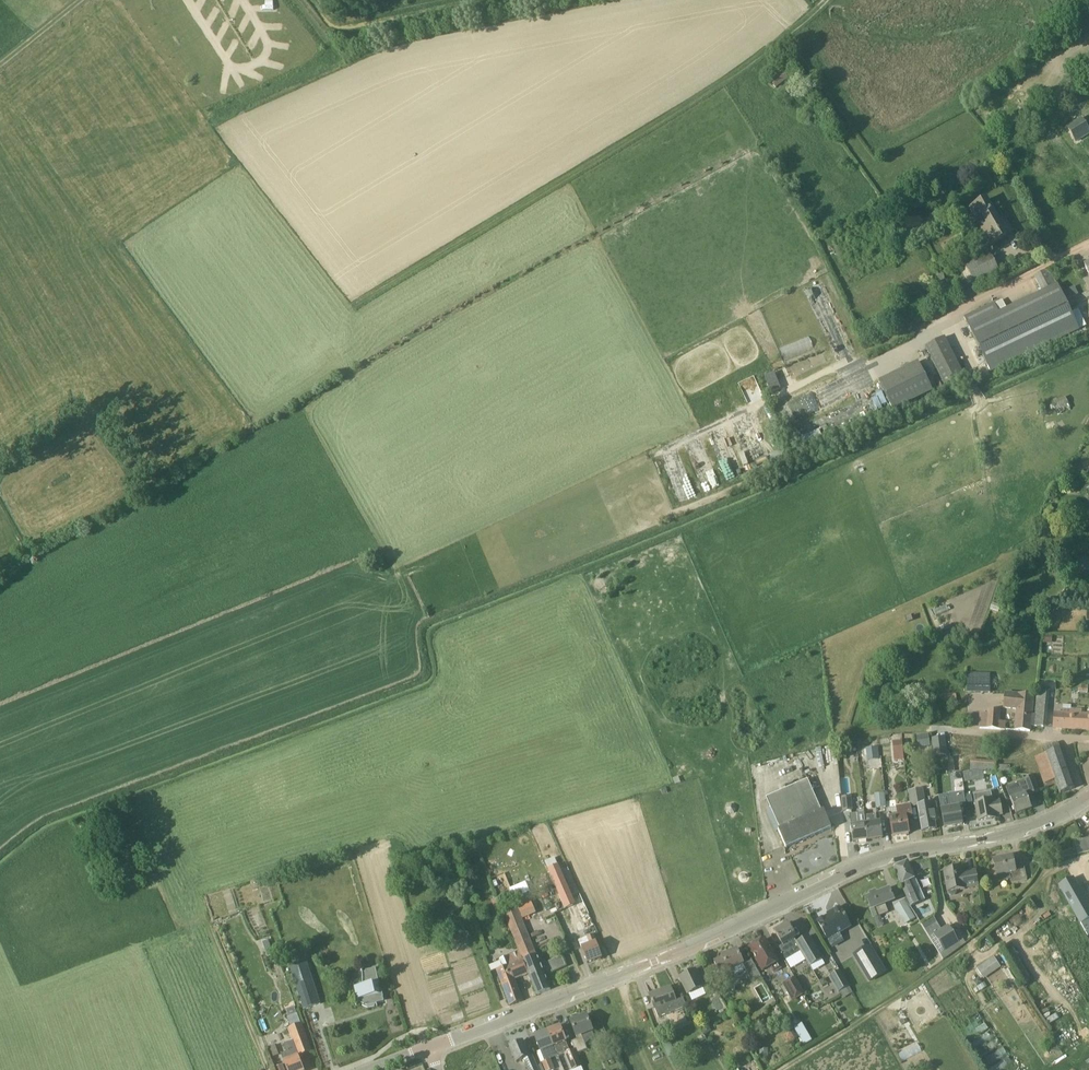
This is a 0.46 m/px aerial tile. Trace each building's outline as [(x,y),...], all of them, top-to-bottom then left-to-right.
[(1088,134),(1081,119),(1068,127),(1076,141),(1088,134)] [(986,200),(971,208),(991,245),(1006,236),(986,200)] [(990,255),(966,266),(974,282),(998,270),(990,255)] [(1060,296),(1047,270),(1034,276),(1042,292),(999,313),(994,303),(964,317),(985,361),(1073,317),(1062,295),(1060,296)] [(943,274),(937,277),(939,283),(946,280),(943,274)] [(1073,286),(1064,289),(1067,297),(1076,294),(1073,286)] [(921,345),(939,384),(960,374),(942,335),(921,345)] [(914,362),(873,379),(885,409),(926,393),(914,362)] [(1055,407),(1065,402),(1063,397),(1053,401),(1055,407)] [(1054,425),(1047,426),(1048,436),(1059,435),(1058,427),(1055,428),(1054,425)] [(1088,558),(1079,558),(1078,569),(1088,570),(1088,558)] [(1020,635),(1007,635),(1007,645),(1019,645),(1020,635)] [(990,674),(967,674),(967,693),(990,693),(990,674)] [(1088,684),(1079,683),(1079,694),(1087,695),(1088,684)] [(1047,691),(1038,691),(1036,707),(1045,708),(1047,691)] [(1033,697),(1005,694),(1004,708),(1017,709),(1015,731),(1030,732),(1031,727),(1033,727),(1034,716),(1032,715),(1033,697)] [(1081,716),(1082,711),(1071,710),(1071,706),(1062,706),(1062,715),(1054,715),(1054,728),(1088,730),(1088,716),(1081,716)] [(999,722),(999,711),(988,710),(987,715),(979,714),(978,729),(1005,730),(1005,723),(999,722)] [(918,748),(930,747),(929,735),(916,736),(918,748)] [(951,736),(933,738),(934,744),(951,742),(951,736)] [(902,742),(893,743),(894,760),(904,759),(902,742)] [(1058,743),(1044,748),(1046,754),(1036,758),(1045,784),(1055,780),(1060,794),(1075,789),(1058,743)] [(869,750),(870,759),(879,758),(878,749),(869,750)] [(1010,766),(996,766),(996,763),(971,760),(970,771),(995,772),(995,773),(1009,774),(1010,766)] [(971,772),(963,773),(965,783),(973,781),(971,772)] [(1024,780),(1024,781),(1013,785),(1006,788),(1007,790),(1016,815),(1032,809),(1026,795),(1029,793),(1030,794),(1039,791),(1033,776),(1024,780)] [(809,783),(808,780),(766,798),(780,830),(779,831),(786,848),(831,829),(824,811),(822,812),(809,783)] [(939,820),(936,803),(926,805),(923,789),(909,791),(912,807),(917,806),(922,832),(936,829),(935,821),(939,820)] [(959,805),(966,804),(964,792),(939,797),(944,828),(962,825),(959,805)] [(884,794),(875,795),(876,808),(885,808),(884,794)] [(850,798),(842,798),(843,811),(852,811),(850,798)] [(1000,801),(993,802),(992,800),(975,803),(978,822),(996,819),(995,816),(1002,815),(1000,801)] [(906,820),(913,819),(911,805),(897,807),(897,808),(888,809),(893,837),(909,834),(906,820)] [(881,823),(880,823),(879,814),(865,816),(866,825),(868,841),(883,839),(881,823)] [(868,841),(866,825),(858,826),(857,817),(850,818),(851,826),(851,827),(853,843),(868,841)] [(1075,842),(1078,854),(1088,852),(1088,839),(1075,842)] [(1025,866),(1015,868),(1013,857),(993,861),(997,876),(999,882),(1011,880),(1012,883),(1027,880),(1025,866)] [(917,878),(916,879),(908,863),(894,869),(911,906),(920,902),(915,892),(922,889),(917,878)] [(921,864),(924,871),(930,868),(929,863),(921,864)] [(558,865),(548,869),(566,910),(576,905),(558,865)] [(976,872),(962,874),(961,868),(944,871),(948,893),(965,890),(965,889),(979,886),(976,872)] [(1059,886),(1081,924),(1088,935),(1088,907),(1073,878),(1059,886)] [(514,897),(530,889),(526,881),(510,888),(514,897)] [(890,890),(877,895),(876,893),(870,895),(871,897),(867,899),(871,909),(875,918),(880,916),(889,912),(885,904),(894,900),(890,890)] [(527,893),(514,899),(518,908),(523,918),(535,912),(527,893)] [(492,901),(495,911),(501,908),(497,899),(492,901)] [(903,901),(895,905),(904,919),(907,924),(914,920),(903,901)] [(516,905),(503,910),(538,995),(550,990),(516,905)] [(851,928),(840,910),(828,916),(828,918),(818,923),(827,940),(851,928)] [(986,914),(987,917),(990,918),(993,917),(994,914),(993,911),(990,910),(987,911),(986,914)] [(585,928),(594,925),(590,915),(582,917),(585,928)] [(809,937),(797,943),(795,939),(796,938),(788,924),(775,932),(783,946),(779,948),(782,954),(781,954),(782,956),(783,955),(786,961),(801,952),(806,960),(810,966),(822,959),(809,937)] [(926,931),(930,938),(934,936),(941,931),(937,924),(926,931)] [(949,926),(941,931),(934,936),(944,952),(959,943),(949,926)] [(876,952),(865,934),(855,940),(866,958),(876,952)] [(594,935),(579,941),(588,964),(602,958),(594,935)] [(263,942),(265,950),(267,953),(272,951),(271,948),(269,940),(263,942)] [(781,968),(767,943),(765,940),(759,943),(758,942),(751,946),(752,947),(750,948),(763,971),(770,967),(774,973),(781,968)] [(753,963),(745,967),(737,949),(722,956),(723,958),(714,962),(717,969),(718,971),(721,977),(730,973),(732,977),(745,970),(751,982),(761,977),(753,963)] [(528,974),(519,952),(500,960),(503,968),(496,970),(505,994),(510,1006),(523,1001),(515,980),(528,974)] [(555,971),(567,966),(563,957),(551,961),(555,971)] [(307,963),(290,968),(304,1009),(321,1004),(307,963)] [(702,966),(694,970),(695,971),(680,979),(688,995),(703,988),(704,990),(712,986),(702,966)] [(363,987),(355,989),(358,1000),(361,999),(359,1003),(363,1005),(363,1006),(368,1008),(375,1007),(375,1005),(376,1005),(377,1007),(378,1007),(377,1004),(379,1003),(378,999),(384,997),(382,990),(379,990),(378,985),(379,984),(376,969),(366,971),(366,973),(363,973),(362,969),(363,987)] [(840,971),(830,977),(839,992),(849,986),(840,971)] [(795,978),(783,985),(792,1001),(804,994),(795,978)] [(708,989),(711,996),(717,993),(714,986),(708,989)] [(683,999),(676,1002),(671,988),(650,996),(659,1019),(687,1008),(683,999)] [(288,1016),(297,1013),(295,1007),(286,1010),(288,1016)] [(965,1042),(987,1028),(977,1012),(955,1025),(965,1042)] [(582,1035),(593,1031),(587,1016),(571,1022),(578,1040),(572,1042),(577,1054),(588,1050),(582,1035)] [(288,1029),(294,1042),(288,1044),(290,1051),(281,1054),(287,1069),(304,1069),(299,1056),(312,1051),(302,1024),(288,1029)] [(802,1024),(794,1028),(804,1045),(812,1041),(802,1024)] [(702,1028),(706,1034),(712,1031),(708,1025),(702,1028)] [(569,1052),(568,1049),(565,1042),(566,1042),(560,1027),(547,1031),(557,1057),(558,1056),(558,1057),(565,1055),(564,1054),(569,1052)] [(557,1057),(547,1031),(535,1036),(541,1051),(544,1059),(545,1061),(550,1059),(550,1060),(557,1057)] [(530,1049),(527,1051),(523,1041),(510,1047),(517,1063),(524,1059),(529,1069),(539,1069),(530,1049)] [(274,1056),(280,1054),(277,1044),(271,1047),(274,1056)] [(917,1045),(904,1050),(907,1057),(920,1052),(917,1045)] [(668,1058),(675,1056),(672,1048),(665,1050),(668,1058)] [(569,1052),(564,1054),(565,1055),(571,1069),(581,1067),(574,1049),(569,1052)] [(768,1058),(768,1049),(760,1049),(760,1058),(761,1058),(767,1058),(768,1058)] [(542,1062),(545,1069),(551,1069),(554,1069),(550,1060),(550,1059),(545,1061),(542,1062)]
